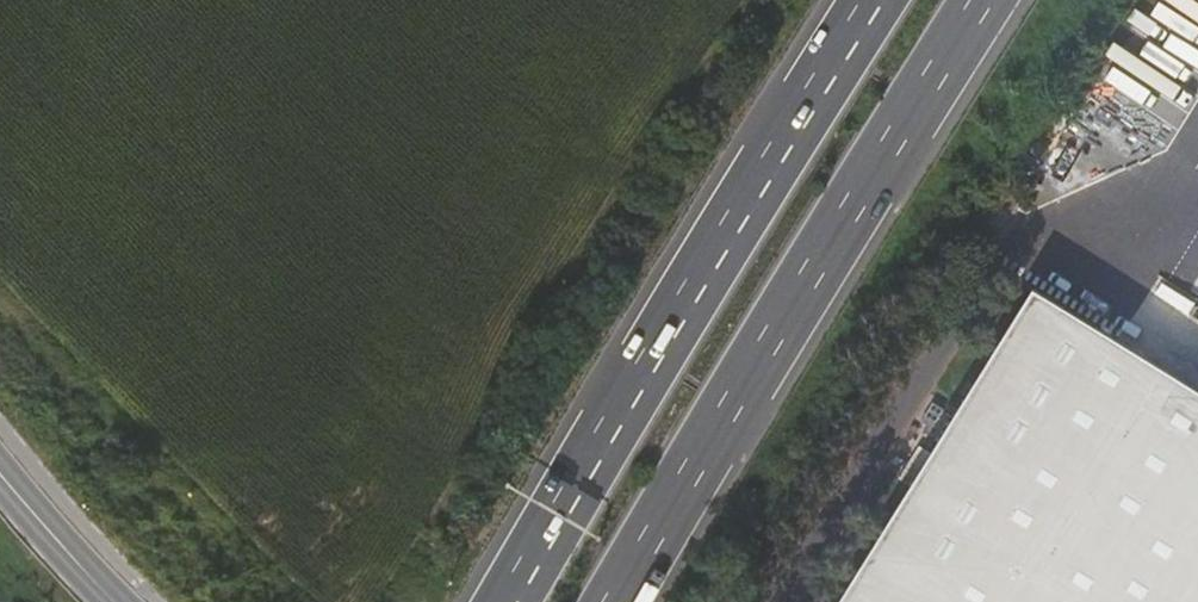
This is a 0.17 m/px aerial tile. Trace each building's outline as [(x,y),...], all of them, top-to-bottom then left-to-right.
[(1020,200),(1083,101),(1071,94),(1007,192),(1020,200)] [(1036,296),(939,455),(882,547),(848,601),(1197,601),(1197,397),(1036,296)]
